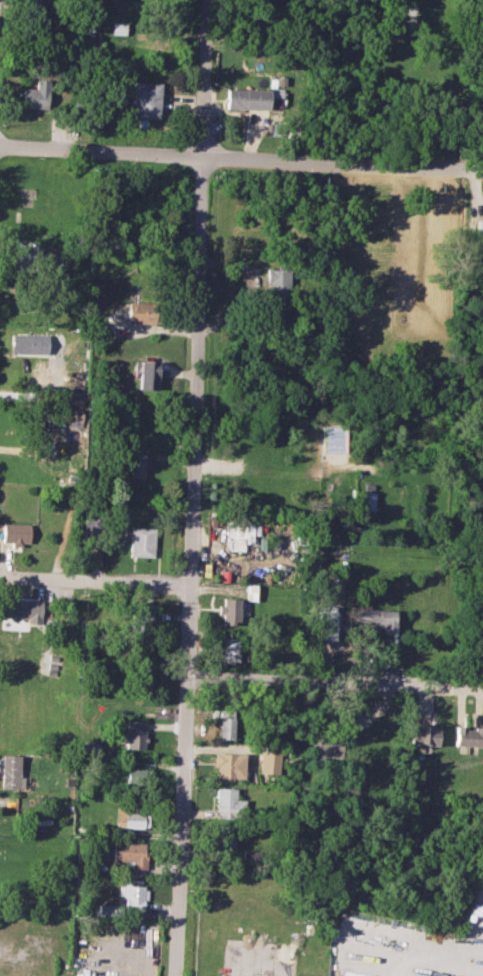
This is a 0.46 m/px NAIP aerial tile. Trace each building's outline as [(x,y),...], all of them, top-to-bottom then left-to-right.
[(28,18),(45,17),(45,0),(28,0),(28,18)] [(127,22),(113,22),(112,34),(126,34),(127,22)] [(48,108),(48,79),(36,79),(36,88),(23,88),(22,107),(48,108)] [(160,82),(130,81),(129,117),(159,117),(160,82)] [(269,109),(269,89),(226,88),(226,108),(269,109)] [(283,104),(284,90),(271,90),(270,104),(283,104)] [(289,269),(268,268),(267,296),(289,296),(289,269)] [(154,323),(155,303),(127,302),(126,323),(154,323)] [(46,354),(46,334),(9,333),(9,353),(46,354)] [(156,362),(131,361),(131,372),(138,372),(137,389),(155,389),(156,362)] [(143,453),(125,453),(124,478),(143,478),(143,453)] [(374,492),(361,491),(361,511),(374,511),(374,492)] [(29,524),(1,523),(1,541),(11,542),(11,544),(28,545),(29,524)] [(252,525),(224,524),(224,550),(243,550),(243,543),(252,543),(252,525)] [(129,556),(152,557),(153,528),(130,527),(129,556)] [(43,624),(44,595),(39,594),(39,600),(3,598),(2,617),(28,618),(28,623),(43,624)] [(238,598),(219,598),(218,614),(223,614),(223,625),(237,625),(238,598)] [(335,606),(317,605),(316,639),(339,640),(339,614),(334,614),(335,606)] [(396,610),(356,608),(355,622),(383,624),(382,633),(394,634),(396,610)] [(236,661),(237,638),(220,638),(219,660),(236,661)] [(218,739),(232,739),(233,708),(218,708),(218,739)] [(144,721),(126,720),(125,731),(117,731),(117,742),(125,743),(125,748),(143,749),(144,721)] [(407,744),(436,744),(436,725),(407,724),(407,744)] [(453,745),(481,746),(482,728),(454,726),(453,745)] [(309,757),(339,758),(340,739),(310,738),(309,757)] [(277,752),(259,752),(258,773),(276,774),(277,752)] [(216,777),(242,778),(243,753),(212,753),(212,767),(216,767),(216,777)] [(0,754),(0,771),(0,789),(22,789),(22,777),(19,777),(19,755),(0,754)] [(125,784),(147,785),(147,769),(125,768),(125,784)] [(234,788),(215,788),(214,816),(243,817),(243,800),(234,799),(234,788)] [(122,828),(147,828),(147,812),(115,811),(115,826),(122,826),(122,828)] [(214,832),(214,849),(233,850),(233,832),(214,832)] [(130,861),(130,869),(144,869),(145,843),(113,842),(112,861),(130,861)] [(116,898),(124,898),(123,908),(144,909),(144,884),(117,883),(116,898)]
